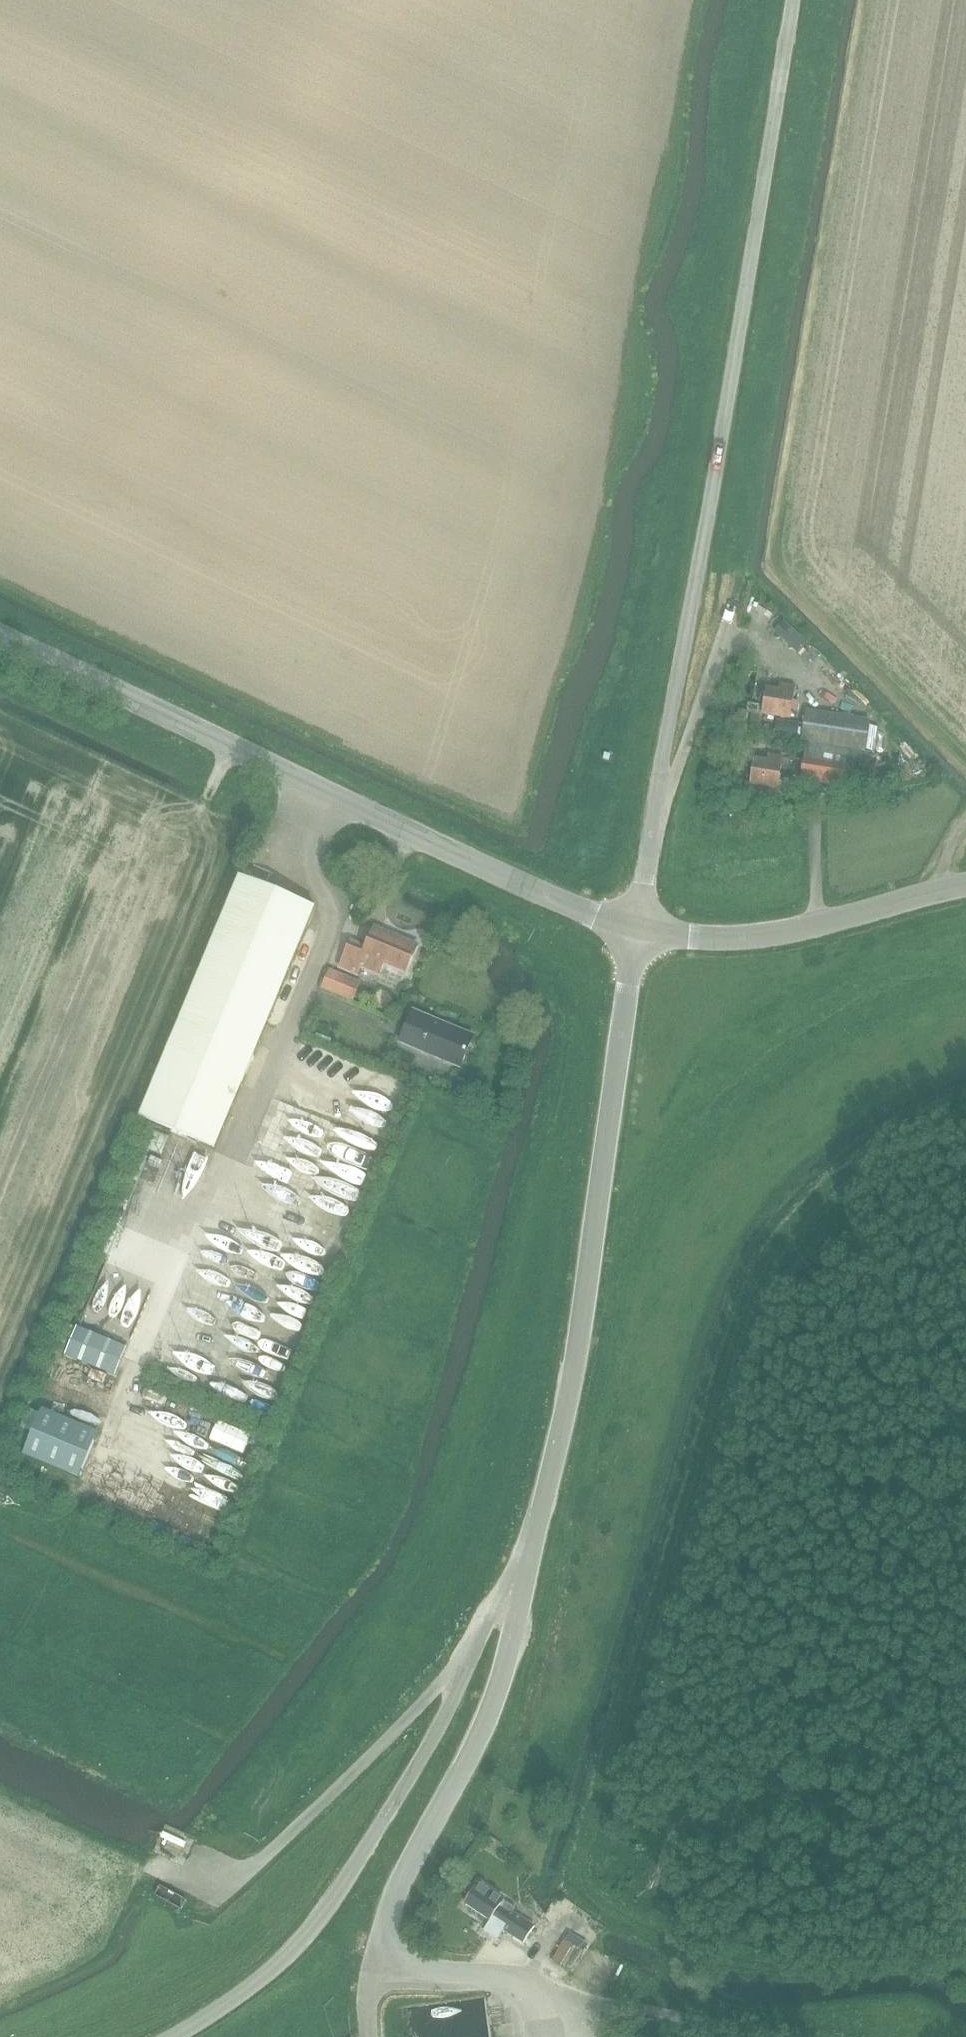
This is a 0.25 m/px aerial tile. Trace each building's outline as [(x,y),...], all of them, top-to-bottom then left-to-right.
[(786,622),(778,629),(796,646),(803,639),(786,622)] [(791,719),(796,688),(781,685),(780,692),(768,689),(763,715),(791,719)] [(808,710),(804,741),(865,751),(869,720),(808,710)] [(778,720),(775,735),(797,739),(800,723),(778,720)] [(756,760),(752,785),(750,798),(765,801),(767,788),(779,790),(782,771),(790,772),(792,759),(769,755),(768,762),(756,760)] [(806,757),(802,777),(845,785),(849,765),(826,761),(806,757)] [(239,876),(139,1118),(216,1150),(316,908),(239,876)] [(352,941),(342,967),(358,974),(361,966),(381,974),(385,963),(407,972),(418,945),(403,938),(401,942),(374,931),(368,947),(352,941)] [(322,988),(354,1002),(362,982),(330,969),(322,988)] [(402,1041),(461,1067),(474,1037),(414,1012),(402,1041)] [(456,1095),(465,1098),(470,1085),(461,1081),(456,1095)] [(141,1145),(163,1154),(171,1135),(149,1126),(141,1145)] [(136,1348),(82,1325),(69,1356),(124,1378),(136,1348)] [(93,1433),(37,1410),(19,1453),(76,1476),(93,1433)] [(491,1852),(499,1841),(492,1835),(483,1846),(491,1852)] [(467,1904),(524,1942),(534,1926),(513,1912),(516,1908),(480,1884),(467,1904)] [(569,1933),(552,1961),(570,1972),(588,1944),(569,1933)]
